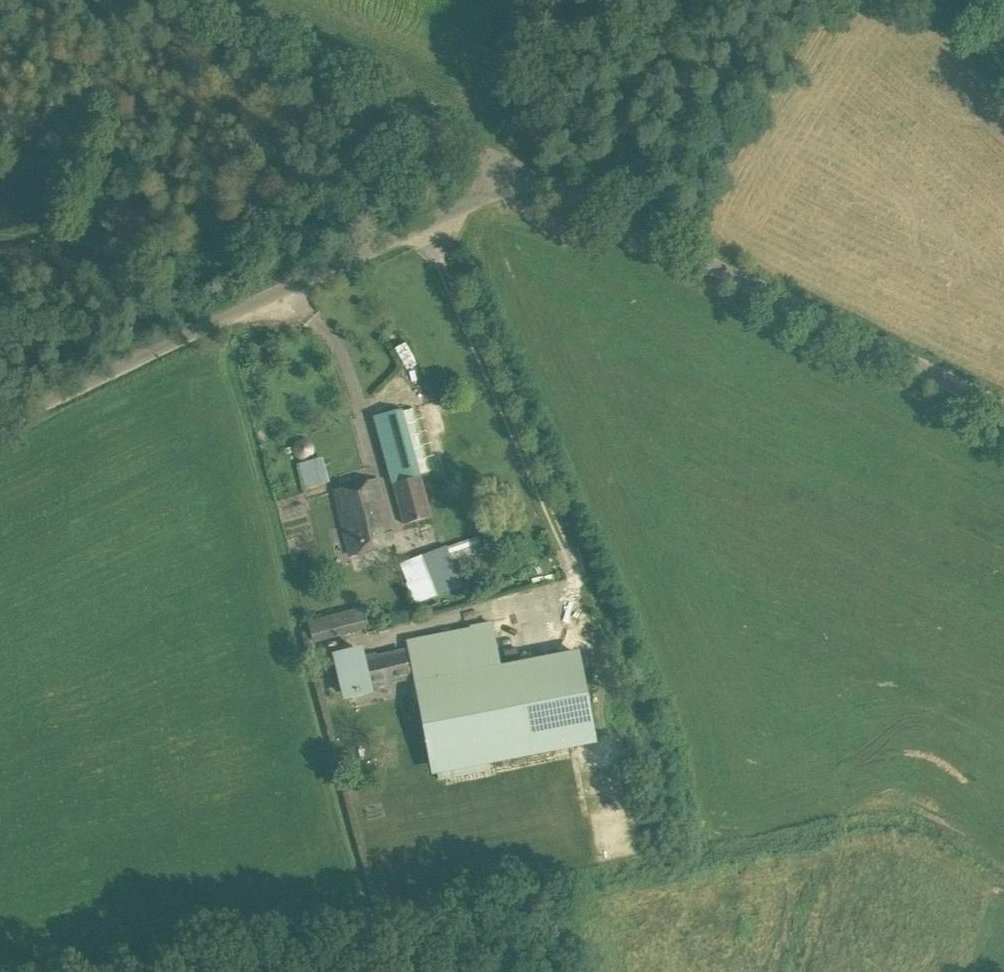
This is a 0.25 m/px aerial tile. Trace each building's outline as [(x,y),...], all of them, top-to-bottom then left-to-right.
[(405,370),(416,365),(404,344),(394,349),(405,370)] [(375,420),(393,483),(392,484),(404,532),(434,523),(422,475),(419,475),(401,413),(375,420)] [(293,451),(294,455),(298,459),(301,460),(304,460),(308,459),(310,457),(312,453),(313,448),(311,444),(307,441),(303,441),(297,443),(294,446),(293,451)] [(298,466),(305,490),(325,484),(319,461),(298,466)] [(334,493),(349,554),(394,543),(378,481),(334,493)] [(403,565),(416,602),(462,585),(456,568),(481,559),(475,540),(403,565)] [(495,611),(513,607),(511,598),(493,602),(495,611)] [(319,620),(324,638),(366,628),(362,610),(319,620)] [(409,639),(433,764),(591,733),(575,650),(496,666),(487,624),(409,639)] [(363,661),(369,687),(412,678),(406,651),(363,661)] [(369,687),(363,661),(361,652),(331,659),(339,695),(369,687)] [(498,783),(518,782),(517,761),(497,762),(498,783)] [(408,771),(410,783),(423,781),(422,770),(408,771)]
